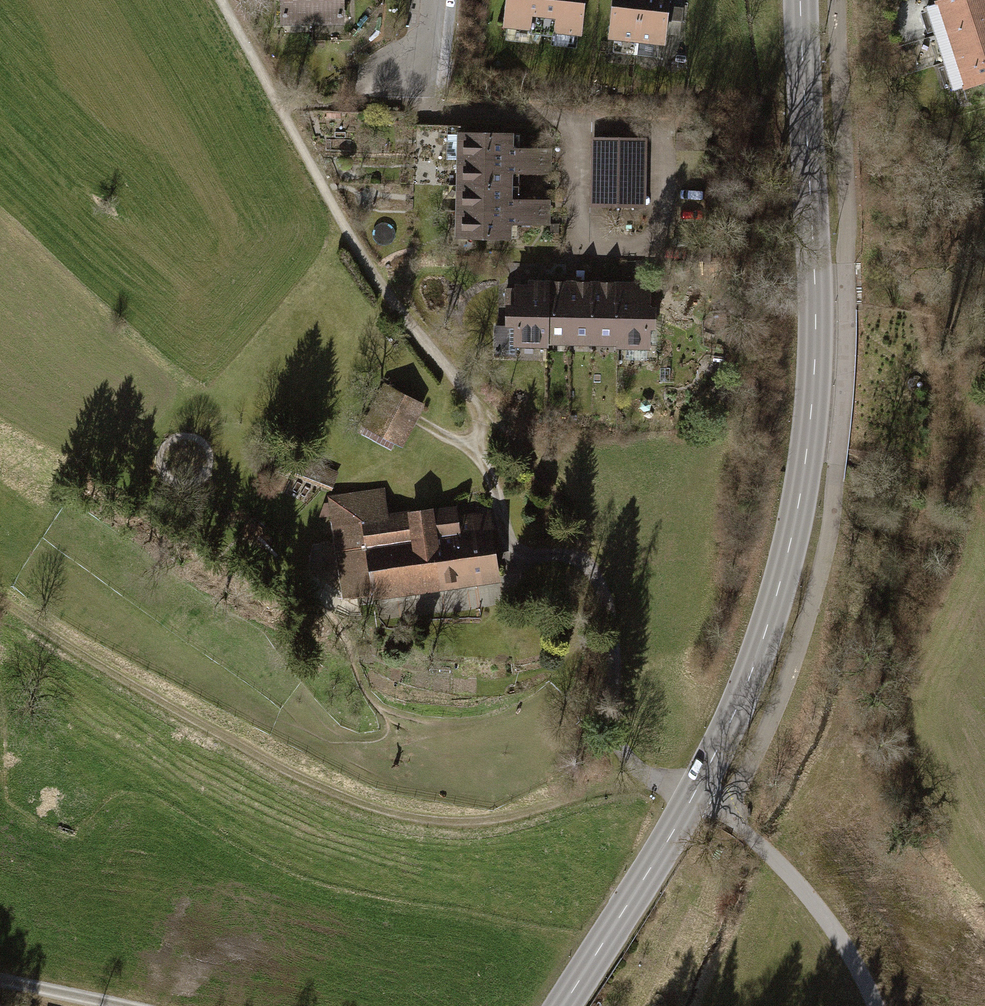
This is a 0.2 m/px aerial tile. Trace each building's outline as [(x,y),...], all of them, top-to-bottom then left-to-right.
[(307,0),(276,0),(276,30),(308,30),(307,0)] [(339,0),(307,0),(308,30),(339,29),(339,0)] [(507,48),(591,56),(597,0),(512,0),(507,48)] [(645,61),(651,0),(621,0),(616,58),(645,61)] [(676,64),(679,26),(682,0),(651,0),(645,61),(676,64)] [(927,8),(954,101),(984,91),(984,0),(955,0),(927,8)] [(466,137),(465,170),(523,172),(524,139),(466,137)] [(654,150),(595,149),(593,217),(653,218),(654,150)] [(465,170),(465,203),(522,204),(523,172),(465,170)] [(576,174),(576,207),(592,207),(592,174),(576,174)] [(465,203),(464,236),(522,237),(522,204),(465,203)] [(464,236),(463,269),(521,270),(522,237),(464,236)] [(518,369),(547,369),(548,296),(520,296),(518,369)] [(547,369),(576,370),(577,297),(548,296),(547,369)] [(576,370),(604,371),(606,297),(577,297),(576,370)] [(604,371),(633,371),(635,298),(606,297),(604,371)] [(633,371),(662,372),(663,299),(635,298),(633,371)] [(347,624),(506,605),(495,515),(398,526),(395,500),(333,507),(347,624)]
